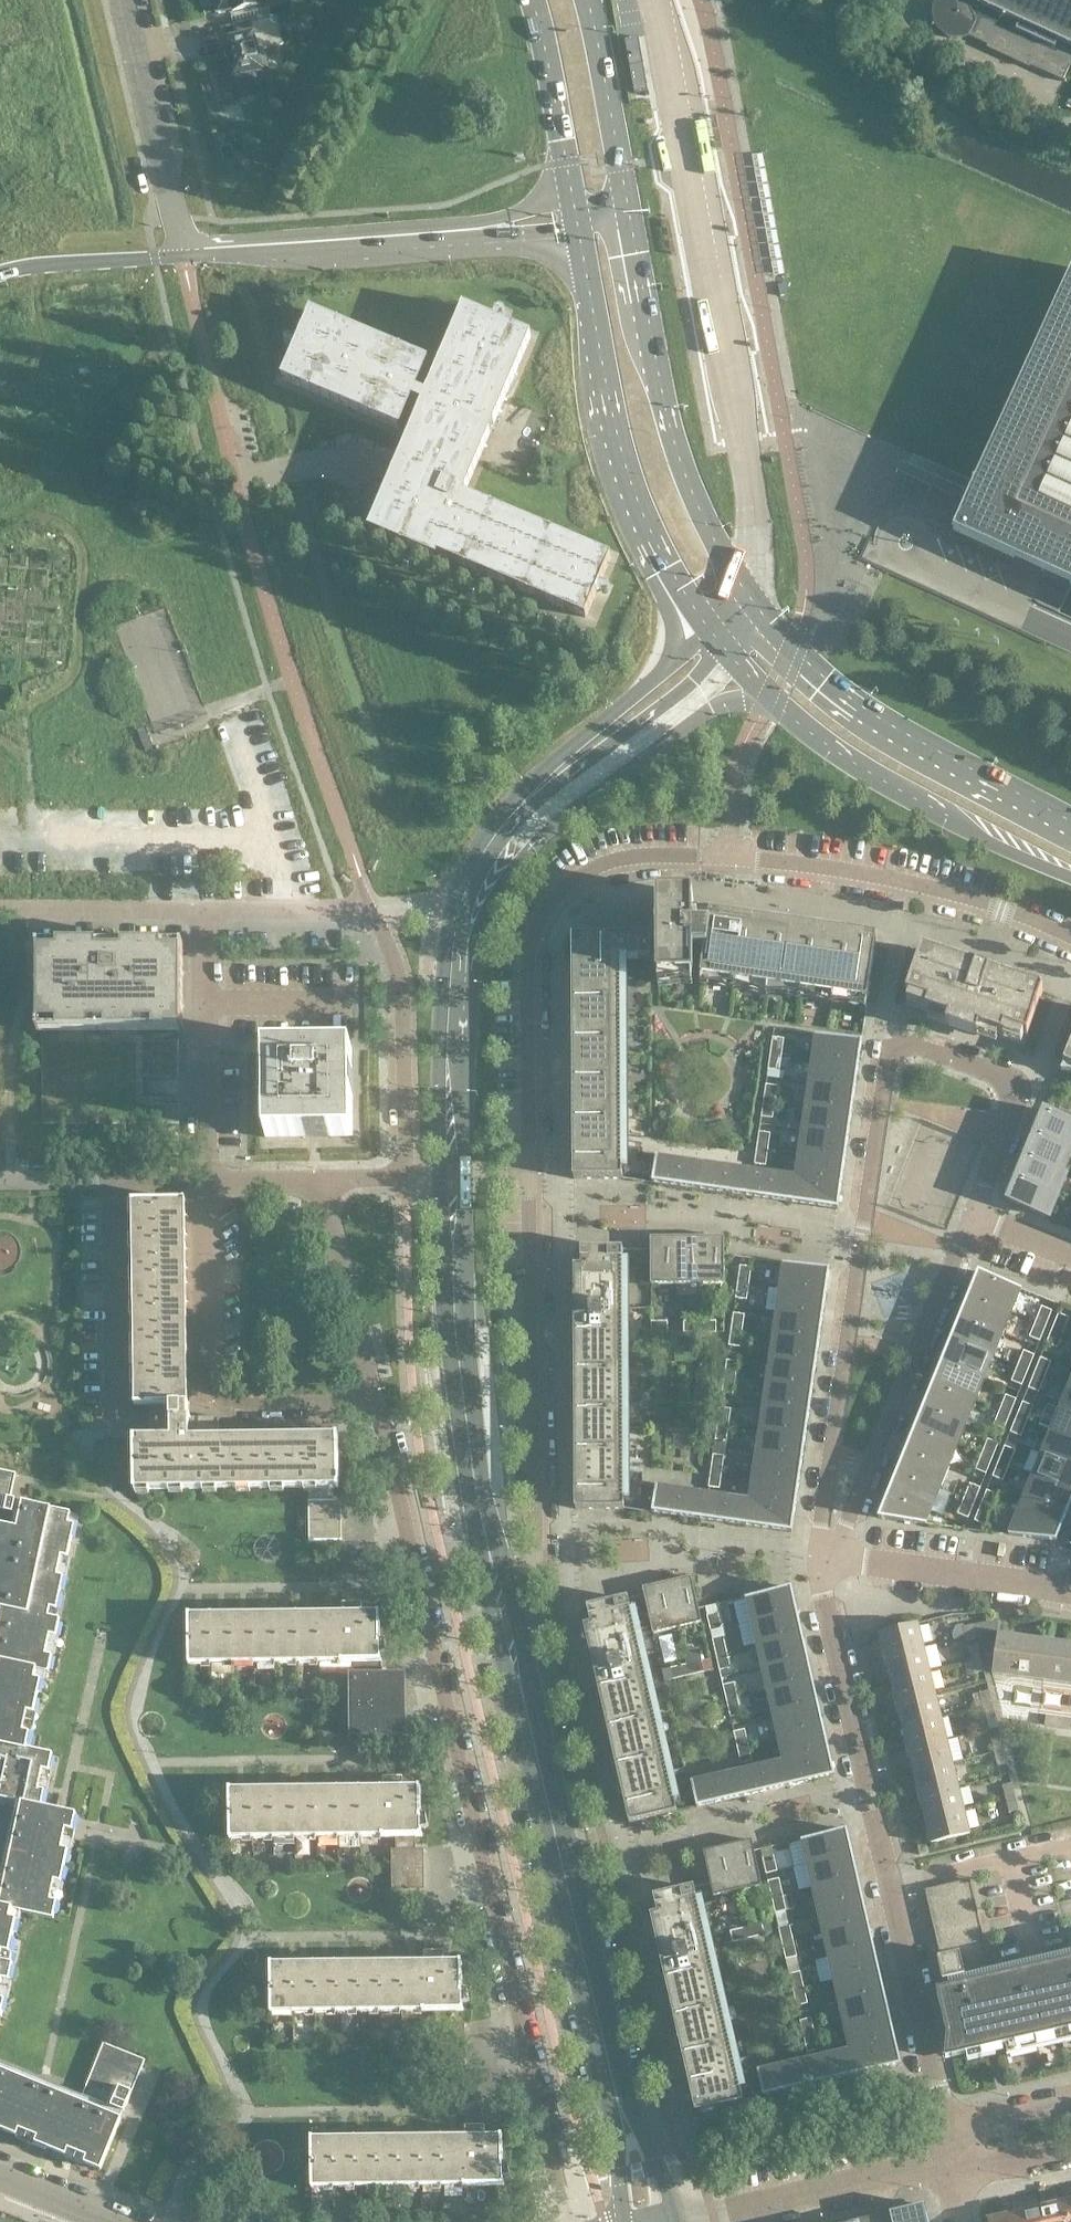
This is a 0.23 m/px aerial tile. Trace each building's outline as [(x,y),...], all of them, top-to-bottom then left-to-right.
[(213,2),(216,4),(218,14),(230,11),(230,13),(261,5),(267,4),(270,16),(292,11),(289,0),(283,0),(275,2),(275,0),(212,0),(213,2)] [(932,9),(932,18),(936,27),(942,34),(951,38),(960,39),(969,36),(1017,59),(1026,56),(1029,65),(1063,80),(1069,66),(1070,67),(1070,0),(935,0),(932,9)] [(233,72),(234,77),(237,90),(259,84),(255,71),(262,70),(261,69),(277,66),(272,47),(283,44),(280,32),(301,27),(296,10),(292,11),(270,16),(226,27),(229,37),(222,39),(230,71),(233,72)] [(648,91),(638,37),(624,40),(634,93),(648,91)] [(651,114),(649,101),(636,103),(638,116),(645,115),(651,114)] [(211,106),(217,133),(222,131),(219,118),(226,117),(223,103),(211,106)] [(858,559),(1043,644),(1070,585),(1070,586),(1070,274),(1033,356),(1027,353),(1019,370),(1026,373),(976,482),(907,450),(902,462),(941,479),(924,518),(917,514),(909,512),(899,513),(886,519),(879,527),(874,525),(858,559)] [(531,335),(497,321),(493,319),(463,306),(426,394),(416,390),(428,361),(310,311),(296,344),(294,349),(281,379),(399,429),(412,400),(421,404),(368,530),(436,559),(438,555),(585,617),(598,588),(600,583),(611,557),(464,494),(531,335)] [(157,728),(204,711),(184,658),(166,664),(173,683),(158,689),(155,683),(158,682),(146,650),(137,653),(130,634),(123,637),(157,728)] [(701,978),(867,1002),(877,937),(863,935),(863,934),(713,912),(713,913),(710,913),(710,912),(693,913),(693,911),(693,893),(657,893),(657,937),(657,972),(657,977),(658,977),(658,978),(694,977),(693,956),(704,956),(701,978)] [(657,972),(657,937),(596,937),(596,939),(591,939),(591,937),(572,937),(573,992),(574,992),(574,997),(573,997),(573,1032),(575,1032),(575,1037),(573,1037),(573,1072),(575,1072),(575,1077),(573,1077),(573,1112),(575,1112),(575,1117),(573,1117),(573,1152),(575,1151),(575,1157),(573,1156),(573,1179),(622,1178),(622,1171),(628,1171),(627,960),(649,959),(649,972),(657,972)] [(183,946),(37,946),(37,1033),(183,1033),(183,946)] [(1043,991),(922,950),(903,1004),(948,1019),(946,1027),(977,1037),(979,1030),(1024,1045),(1043,991)] [(183,1033),(37,1033),(35,1117),(182,1117),(183,1033)] [(816,1035),(812,1059),(858,1066),(862,1041),(816,1035)] [(773,1037),(770,1053),(782,1055),(784,1038),(773,1037)] [(1063,1062),(1064,1063),(1060,1072),(1070,1074),(1070,1041),(1063,1062)] [(351,1050),(265,1051),(266,1137),(352,1136),(351,1050)] [(782,1055),(770,1053),(768,1069),(779,1071),(782,1055)] [(812,1059),(809,1083),(855,1089),(858,1066),(812,1059)] [(809,1083),(805,1106),(851,1113),(855,1089),(809,1083)] [(766,1084),(763,1100),(775,1102),(777,1086),(766,1084)] [(775,1102),(763,1100),(761,1117),(773,1118),(775,1102)] [(805,1106),(802,1130),(848,1137),(848,1135),(851,1113),(805,1106)] [(1045,1110),(1036,1133),(1070,1147),(1070,1121),(1045,1110)] [(802,1130),(799,1154),(845,1160),(848,1137),(802,1130)] [(759,1132),(757,1148),(768,1149),(770,1133),(759,1132)] [(1036,1133),(1027,1156),(1067,1172),(1070,1161),(1070,1147),(1036,1133)] [(768,1149),(757,1148),(754,1164),(766,1166),(768,1149)] [(799,1154),(795,1177),(796,1177),(841,1183),(844,1162),(845,1160),(799,1154)] [(1057,1194),(1067,1172),(1027,1156),(1018,1178),(1057,1194)] [(656,1157),(652,1183),(700,1190),(704,1163),(656,1157)] [(704,1163),(700,1190),(746,1196),(750,1170),(704,1163)] [(750,1170),(746,1196),(792,1203),(796,1177),(795,1177),(750,1170)] [(796,1177),(792,1203),(838,1209),(841,1183),(796,1177)] [(1048,1217),(1057,1194),(1018,1178),(1009,1201),(1048,1217)] [(133,1405),(149,1404),(149,1435),(155,1435),(155,1437),(133,1438),(134,1490),(135,1490),(135,1489),(314,1486),(314,1500),(333,1499),(333,1486),(338,1486),(338,1487),(339,1487),(339,1434),(213,1436),(213,1423),(219,1422),(219,1417),(198,1413),(198,1418),(189,1419),(189,1417),(188,1417),(188,1404),(189,1404),(189,1403),(188,1403),(185,1201),(187,1201),(187,1200),(131,1201),(134,1403),(133,1403),(133,1405)] [(675,1237),(650,1237),(651,1284),(675,1284),(675,1237)] [(699,1237),(675,1237),(675,1284),(699,1283),(699,1237)] [(724,1237),(699,1237),(699,1283),(724,1283),(724,1237)] [(623,1249),(574,1249),(574,1282),(576,1282),(576,1287),(574,1287),(574,1322),(576,1322),(576,1327),(574,1327),(574,1362),(576,1362),(576,1367),(574,1367),(574,1402),(576,1402),(576,1407),(574,1407),(575,1442),(576,1442),(576,1447),(575,1447),(575,1481),(577,1481),(577,1486),(575,1486),(575,1508),(624,1508),(624,1501),(630,1501),(629,1258),(623,1258),(623,1249)] [(783,1263),(780,1288),(826,1294),(829,1270),(783,1263)] [(740,1266),(738,1282),(749,1284),(751,1267),(740,1266)] [(978,1271),(969,1294),(1012,1311),(1021,1288),(978,1271)] [(738,1282),(735,1298),(747,1300),(749,1284),(738,1282)] [(780,1288),(776,1311),(822,1318),(826,1294),(780,1288)] [(969,1294),(960,1316),(1003,1333),(1012,1311),(969,1294)] [(1042,1306),(1036,1321),(1046,1325),(1053,1310),(1042,1306)] [(776,1311),(773,1335),(819,1342),(822,1318),(776,1311)] [(1059,1312),(1053,1328),(1063,1332),(1069,1317),(1059,1312)] [(733,1313),(731,1329),(742,1331),(744,1315),(733,1313)] [(960,1316),(951,1338),(994,1355),(1003,1333),(960,1316)] [(667,1321),(651,1321),(651,1333),(668,1333),(667,1321)] [(700,1321),(683,1321),(684,1332),(700,1332),(700,1321)] [(716,1321),(700,1321),(700,1332),(716,1332),(716,1321)] [(1046,1325),(1036,1321),(1030,1336),(1040,1340),(1046,1325)] [(1053,1328),(1046,1343),(1057,1347),(1063,1332),(1053,1328)] [(731,1329),(728,1346),(740,1347),(742,1331),(731,1329)] [(773,1335),(769,1359),(815,1365),(819,1342),(773,1335)] [(951,1338),(942,1360),(985,1377),(994,1355),(951,1338)] [(1024,1350),(1018,1365),(1028,1369),(1035,1354),(1024,1350)] [(1041,1357),(1035,1372),(1045,1376),(1051,1361),(1041,1357)] [(769,1359),(766,1382),(812,1389),(815,1365),(769,1359)] [(726,1360),(724,1376),(735,1378),(738,1362),(726,1360)] [(942,1360),(933,1382),(976,1400),(985,1377),(942,1360)] [(1028,1369),(1018,1365),(1011,1380),(1022,1384),(1028,1369)] [(1035,1372),(1028,1387),(1039,1392),(1045,1376),(1035,1372)] [(724,1376),(722,1393),(733,1394),(735,1378),(724,1376)] [(766,1382),(763,1406),(809,1413),(812,1389),(766,1382)] [(933,1382),(924,1404),(967,1422),(976,1400),(933,1382)] [(1060,1408),(1070,1413),(1070,1387),(1069,1386),(1060,1408)] [(1006,1394),(1000,1409),(1010,1414),(1017,1399),(1006,1394)] [(1023,1401),(1017,1416),(1027,1421),(1034,1405),(1023,1401)] [(924,1404),(915,1426),(958,1444),(967,1422),(924,1404)] [(763,1406),(759,1430),(805,1436),(809,1413),(763,1406)] [(719,1407),(717,1424),(729,1425),(731,1409),(719,1407)] [(1051,1430),(1070,1438),(1070,1413),(1060,1408),(1051,1430)] [(1010,1414),(1000,1409),(993,1425),(1004,1429),(1010,1414)] [(1017,1416),(1010,1431),(1021,1436),(1027,1421),(1017,1416)] [(717,1424),(715,1440),(726,1441),(729,1425),(717,1424)] [(915,1426),(906,1448),(949,1466),(958,1444),(915,1426)] [(759,1430),(756,1453),(802,1460),(805,1436),(759,1430)] [(1042,1452),(1070,1464),(1070,1438),(1051,1430),(1042,1452)] [(988,1438),(982,1453),(993,1458),(999,1443),(988,1438)] [(1005,1445),(999,1460),(1009,1465),(1016,1449),(1005,1445)] [(906,1448),(897,1470),(940,1488),(949,1466),(906,1448)] [(1033,1474),(1070,1490),(1070,1464),(1042,1452),(1033,1474)] [(756,1453),(753,1477),(798,1483),(802,1460),(756,1453)] [(993,1458),(982,1453),(975,1469),(986,1473),(993,1458)] [(713,1455),(710,1471),(722,1473),(724,1456),(713,1455)] [(999,1460),(992,1475),(1003,1480),(1009,1465),(999,1460)] [(0,1470),(0,1804),(14,1807),(0,1874),(0,1986),(2,1978),(9,1979),(12,1962),(1,1960),(3,1951),(9,1952),(16,1920),(9,1918),(11,1909),(53,1918),(56,1901),(50,1900),(54,1880),(61,1882),(73,1826),(76,1813),(41,1805),(45,1790),(37,1788),(42,1768),(48,1770),(52,1752),(26,1747),(29,1732),(23,1731),(27,1711),(34,1712),(40,1680),(34,1678),(36,1669),(48,1672),(51,1655),(45,1654),(49,1633),(56,1635),(59,1618),(48,1615),(49,1607),(56,1608),(62,1576),(56,1574),(60,1554),(67,1556),(74,1524),(68,1523),(70,1512),(10,1498),(15,1473),(0,1470)] [(897,1470),(888,1493),(931,1510),(940,1488),(897,1470)] [(710,1471),(708,1487),(719,1489),(722,1473),(710,1471)] [(1024,1496),(1067,1514),(1070,1504),(1070,1490),(1033,1474),(1024,1496)] [(753,1477),(749,1500),(750,1500),(749,1501),(795,1507),(798,1483),(753,1477)] [(970,1482),(964,1498),(975,1502),(981,1487),(970,1482)] [(652,1508),(652,1512),(700,1519),(704,1493),(655,1486),(652,1508)] [(987,1489),(980,1505),(991,1509),(997,1494),(987,1489)] [(704,1493),(700,1519),(746,1526),(749,1501),(750,1500),(749,1500),(704,1493)] [(888,1493),(878,1517),(925,1523),(931,1510),(888,1493)] [(1024,1496),(1008,1534),(1056,1541),(1067,1514),(1024,1496)] [(964,1498),(958,1513),(969,1517),(975,1502),(964,1498)] [(339,1540),(338,1499),(333,1499),(314,1500),(310,1500),(310,1540),(339,1540)] [(749,1501),(746,1526),(791,1532),(795,1507),(749,1501)] [(980,1505),(974,1520),(985,1524),(991,1509),(980,1505)] [(691,1577),(667,1583),(677,1628),(701,1622),(691,1577)] [(667,1583),(642,1588),(653,1633),(677,1628),(667,1583)] [(791,1587),(745,1597),(751,1622),(796,1611),(791,1587)] [(628,1598),(580,1609),(587,1641),(589,1641),(590,1646),(588,1646),(596,1680),(598,1680),(599,1685),(597,1685),(605,1719),(607,1719),(608,1724),(606,1724),(614,1758),(616,1757),(617,1762),(615,1763),(629,1823),(676,1812),(675,1805),(681,1803),(636,1605),(630,1607),(628,1598)] [(342,1613),(188,1615),(189,1664),(190,1664),(354,1662),(354,1674),(354,1675),(374,1675),(374,1662),(380,1662),(380,1660),(379,1660),(379,1611),(377,1611),(377,1612),(361,1612),(361,1605),(342,1605),(342,1613)] [(796,1611),(751,1622),(756,1645),(802,1635),(796,1611)] [(718,1613),(706,1615),(710,1631),(721,1629),(718,1613)] [(997,1630),(997,1619),(978,1623),(974,1624),(976,1634),(997,1630)] [(918,1622),(880,1632),(886,1656),(924,1646),(918,1622)] [(965,1636),(966,1640),(976,1637),(972,1624),(964,1626),(963,1626),(965,1636)] [(956,1627),(953,1635),(954,1639),(965,1636),(963,1626),(964,1626),(963,1625),(956,1627)] [(992,1672),(1070,1683),(1070,1643),(997,1633),(992,1672)] [(802,1635),(756,1645),(762,1668),(807,1658),(802,1635)] [(723,1636),(712,1638),(715,1654),(726,1652),(723,1636)] [(967,1646),(971,1659),(981,1657),(977,1644),(967,1646)] [(924,1646),(886,1656),(891,1679),(929,1669),(924,1646)] [(726,1652),(715,1654),(719,1670),(730,1668),(726,1652)] [(981,1657),(971,1659),(974,1672),(984,1670),(981,1657)] [(807,1658),(762,1668),(767,1692),(812,1681),(807,1658)] [(701,1661),(685,1664),(688,1676),(704,1672),(701,1661)] [(685,1664),(669,1668),(672,1679),(688,1676),(685,1664)] [(929,1669),(891,1679),(897,1702),(935,1693),(929,1669)] [(354,1674),(350,1674),(350,1734),(402,1734),(402,1674),(374,1675),(354,1675),(354,1674)] [(812,1681),(767,1692),(772,1715),(818,1705),(812,1681)] [(733,1682),(722,1685),(726,1701),(737,1698),(733,1682)] [(979,1692),(982,1705),(992,1703),(989,1690),(979,1692)] [(935,1693),(897,1702),(903,1727),(941,1717),(935,1693)] [(737,1698),(726,1701),(729,1717),(741,1714),(737,1698)] [(992,1703),(982,1705),(986,1719),(995,1717),(992,1703)] [(818,1705),(772,1715),(778,1738),(823,1728),(818,1705)] [(1045,1714),(1044,1724),(1058,1726),(1059,1716),(1045,1714)] [(1058,1726),(1070,1727),(1070,1718),(1059,1716),(1058,1726)] [(941,1717),(903,1727),(909,1749),(947,1740),(941,1717)] [(823,1728),(778,1738),(783,1761),(784,1761),(828,1751),(823,1728)] [(744,1729),(733,1732),(736,1748),(748,1745),(744,1729)] [(990,1738),(994,1752),(1003,1749),(1000,1736),(990,1738)] [(947,1740),(909,1749),(915,1773),(953,1764),(947,1740)] [(748,1745),(736,1748),(740,1763),(751,1761),(748,1745)] [(1003,1749),(994,1752),(997,1765),(1007,1763),(1003,1749)] [(828,1751),(784,1761),(789,1786),(834,1776),(828,1751)] [(783,1761),(738,1771),(744,1797),(789,1786),(784,1761),(783,1761)] [(953,1764),(915,1773),(921,1797),(959,1788),(953,1764)] [(738,1771),(690,1782),(696,1808),(744,1797),(738,1771)] [(383,1787),(230,1788),(229,1788),(229,1838),(231,1838),(231,1837),(396,1836),(396,1848),(396,1849),(419,1849),(423,1849),(423,1847),(415,1847),(415,1836),(421,1835),(421,1833),(420,1833),(420,1787),(417,1787),(417,1788),(401,1788),(402,1780),(384,1780),(384,1786),(383,1787)] [(1002,1785),(1005,1798),(1015,1796),(1012,1782),(1002,1785)] [(959,1788),(921,1797),(926,1821),(965,1811),(959,1788)] [(1015,1796),(1005,1798),(1009,1811),(1018,1809),(1015,1796)] [(965,1811),(926,1821),(932,1843),(970,1834),(965,1811)] [(846,1829),(801,1840),(806,1864),(852,1854),(846,1829)] [(751,1840),(727,1845),(737,1891),(761,1885),(751,1840)] [(926,1844),(917,1846),(919,1852),(928,1850),(926,1844)] [(727,1845),(703,1851),(713,1896),(737,1891),(727,1845)] [(396,1849),(396,1848),(391,1848),(391,1850),(392,1861),(419,1861),(419,1849),(396,1849)] [(852,1854),(806,1864),(812,1887),(857,1877),(852,1854)] [(773,1855),(762,1857),(766,1874),(777,1871),(773,1855)] [(233,1858),(233,1867),(245,1867),(245,1858),(233,1858)] [(419,1861),(392,1861),(392,1875),(420,1875),(419,1861)] [(420,1887),(420,1875),(392,1875),(392,1887),(392,1889),(424,1889),(424,1887),(423,1887),(420,1887)] [(857,1877),(812,1887),(817,1911),(862,1900),(857,1877)] [(778,1878),(767,1881),(771,1897),(782,1894),(778,1878)] [(925,1889),(941,1959),(938,1959),(943,1982),(946,1981),(947,1987),(936,1990),(947,2035),(944,2059),(966,2054),(968,2061),(996,2054),(994,2047),(1006,2045),(1008,2054),(1007,2054),(1007,2055),(1062,2043),(1064,2047),(1066,2046),(1065,2042),(1070,2041),(1070,1953),(990,1972),(990,1971),(991,1971),(970,1879),(925,1889)] [(694,1887),(646,1898),(653,1930),(655,1930),(656,1935),(654,1935),(662,1969),(664,1968),(665,1973),(663,1974),(671,2008),(673,2007),(674,2012),(672,2013),(680,2047),(682,2046),(683,2051),(681,2051),(695,2112),(743,2101),(741,2093),(747,2092),(702,1894),(696,1896),(694,1887)] [(782,1894),(771,1897),(775,1913),(786,1910),(782,1894)] [(793,1908),(790,1896),(783,1897),(786,1910),(793,1908)] [(862,1900),(817,1911),(822,1934),(868,1923),(862,1900)] [(868,1923),(822,1934),(828,1957),(873,1947),(868,1923)] [(762,1924),(746,1927),(748,1938),(764,1935),(762,1924)] [(789,1925),(778,1927),(781,1943),(793,1941),(789,1925)] [(746,1927),(730,1931),(732,1942),(748,1938),(746,1927)] [(793,1941),(781,1943),(785,1959),(796,1957),(793,1941)] [(873,1947),(828,1957),(833,1980),(878,1970),(873,1947)] [(424,1962),(271,1963),(270,1962),(270,2013),(272,2012),(421,2010),(421,2011),(436,2010),(436,2023),(455,2023),(455,2010),(463,2010),(463,2008),(462,2008),(461,1961),(459,1961),(443,1961),(442,1955),(424,1955),(424,1962)] [(878,1970),(833,1980),(838,2004),(884,1993),(878,1970)] [(800,1971),(789,1974),(792,1990),(803,1987),(800,1971)] [(803,1987),(792,1990),(796,2006),(807,2003),(803,1987)] [(884,1993),(838,2004),(844,2027),(889,2017),(884,1993)] [(815,2010),(817,2017),(829,2014),(827,2007),(815,2010)] [(889,2017),(844,2027),(849,2049),(850,2050),(894,2040),(889,2017)] [(810,2018),(799,2020),(803,2036),(814,2034),(810,2018)] [(814,2034),(803,2036),(807,2052),(818,2050),(814,2034)] [(894,2040),(850,2050),(855,2075),(900,2065),(894,2040)] [(16,2134),(19,2128),(38,2136),(36,2142),(65,2154),(68,2148),(87,2157),(85,2162),(101,2169),(121,2118),(121,2117),(123,2111),(124,2111),(145,2060),(104,2043),(82,2095),(44,2080),(0,2062),(0,2127),(16,2134)] [(849,2049),(804,2060),(810,2085),(855,2075),(850,2050),(849,2049)] [(804,2060),(757,2071),(762,2096),(810,2085),(804,2060)] [(465,2136),(310,2137),(311,2187),(313,2187),(313,2186),(335,2186),(462,2184),(462,2185),(503,2185),(503,2183),(502,2183),(501,2135),(500,2135),(500,2136),(484,2136),(484,2129),(465,2130),(465,2136)] [(320,2197),(312,2197),(312,2207),(320,2207),(320,2197)] [(1065,2201),(1040,2207),(1043,2221),(1070,2221),(1065,2201)] [(891,2212),(893,2221),(928,2221),(924,2205),(891,2212)] [(1040,2207),(1014,2213),(1016,2221),(1043,2221),(1040,2207)] [(858,2220),(858,2221),(893,2221),(891,2212),(858,2220)] [(990,2221),(1016,2221),(1014,2213),(989,2218),(990,2221)]
